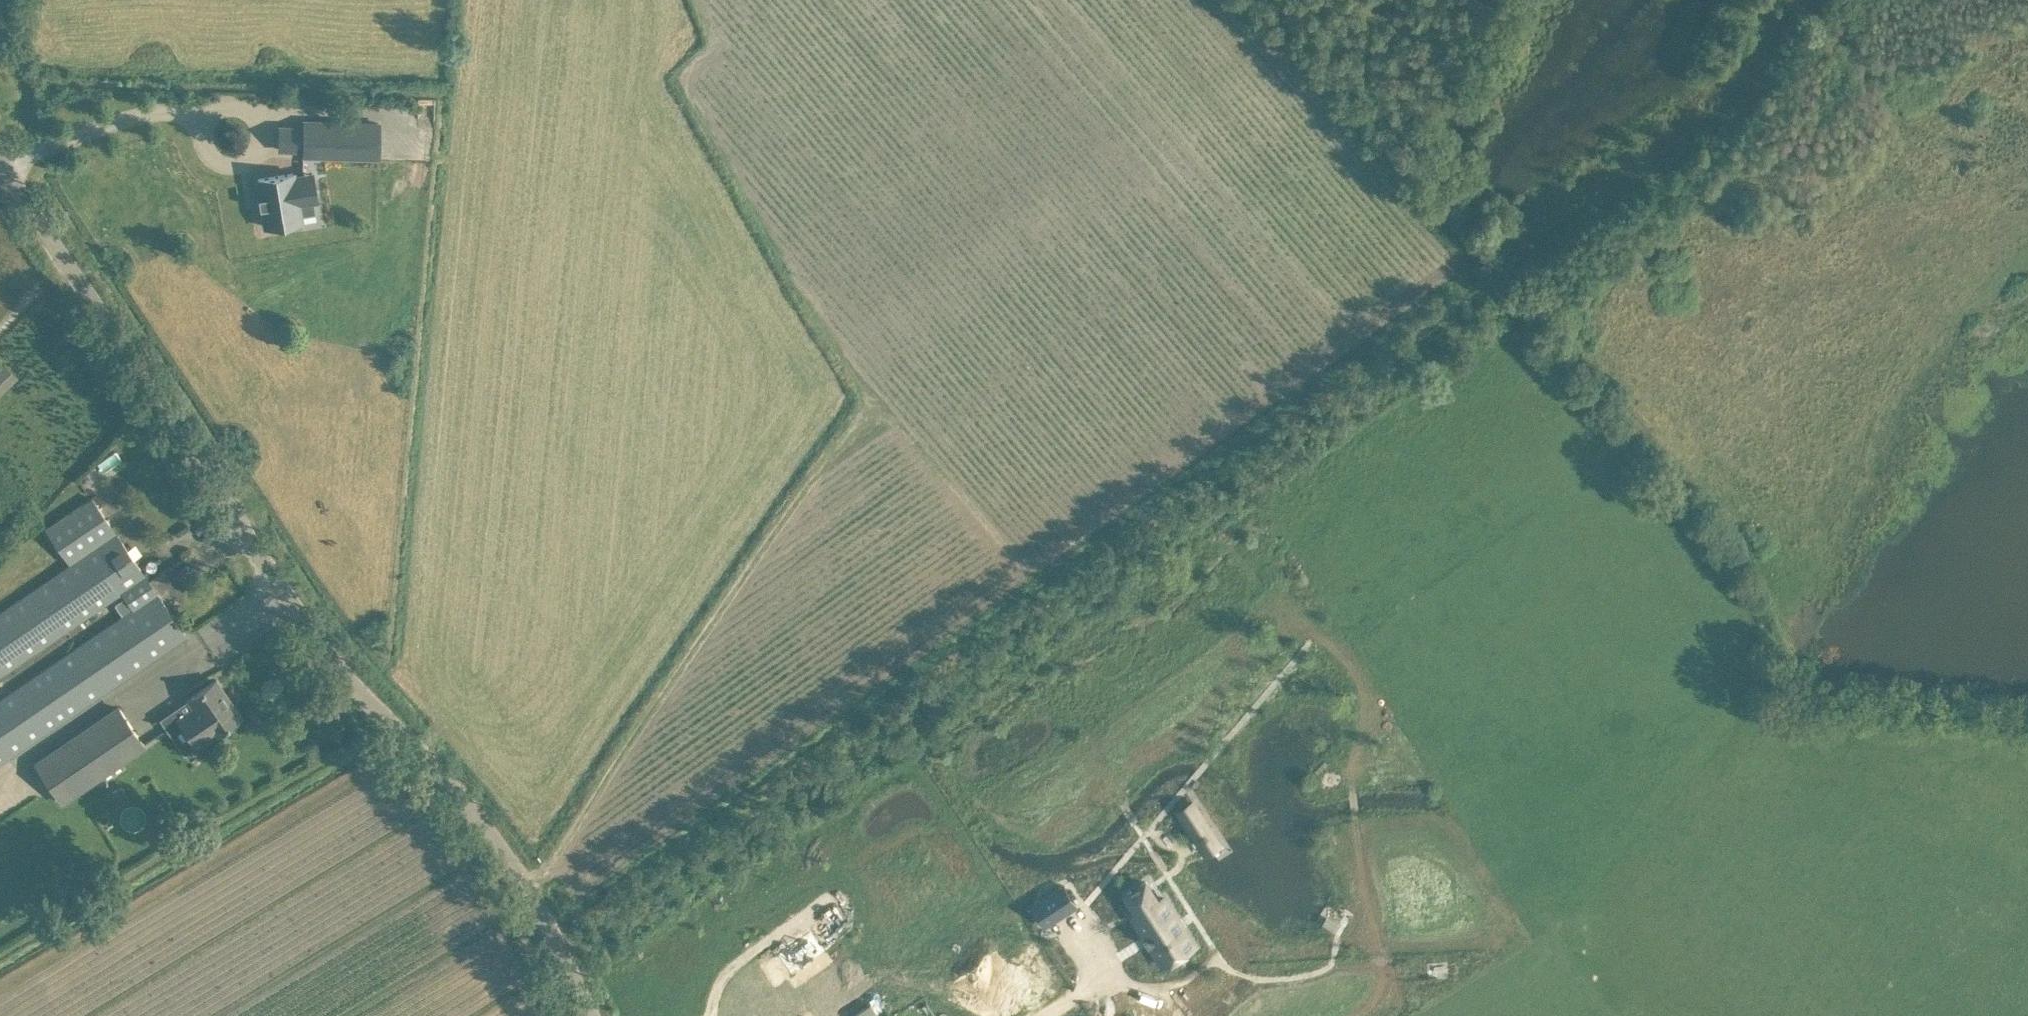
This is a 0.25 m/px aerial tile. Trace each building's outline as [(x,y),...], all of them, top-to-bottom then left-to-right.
[(305,119),(304,151),(379,154),(380,122),(305,119)] [(261,195),(258,196),(260,206),(263,206),(266,225),(287,222),(286,218),(301,215),(301,213),(315,211),(313,198),(317,197),(314,178),(305,180),(304,174),(294,176),(294,171),(258,177),(261,195)] [(0,366),(0,378),(7,385),(17,375),(4,362),(0,366)] [(170,645),(186,633),(157,591),(153,595),(140,577),(145,573),(117,532),(116,533),(99,506),(92,496),(46,527),(71,564),(0,612),(0,673),(121,590),(125,596),(115,602),(124,615),(0,699),(0,760),(170,645)] [(193,704),(175,715),(196,744),(197,746),(214,734),(225,726),(242,715),(231,700),(217,679),(216,678),(200,689),(188,697),(192,703),(193,704)] [(119,706),(36,762),(62,800),(96,777),(90,768),(114,752),(120,760),(145,744),(119,706)] [(1193,800),(1179,809),(1197,838),(1202,835),(1203,837),(1208,834),(1206,832),(1211,829),(1193,800)] [(1133,888),(1128,891),(1140,911),(1134,914),(1146,934),(1145,935),(1146,935),(1150,941),(1149,942),(1150,942),(1151,942),(1164,963),(1187,949),(1187,948),(1180,938),(1185,935),(1184,933),(1186,932),(1186,931),(1187,931),(1165,895),(1164,896),(1159,899),(1147,879),(1141,883),(1140,882),(1140,884),(1134,887),(1133,886),(1132,887),(1133,888)] [(1064,883),(1034,902),(1047,923),(1077,903),(1064,883)] [(1327,920),(1324,924),(1333,929),(1337,922),(1329,917),(1327,920)] [(793,972),(824,950),(810,931),(779,953),(793,972)] [(852,1015),(853,1015),(870,1015),(878,1011),(872,1001),(852,1015)]
